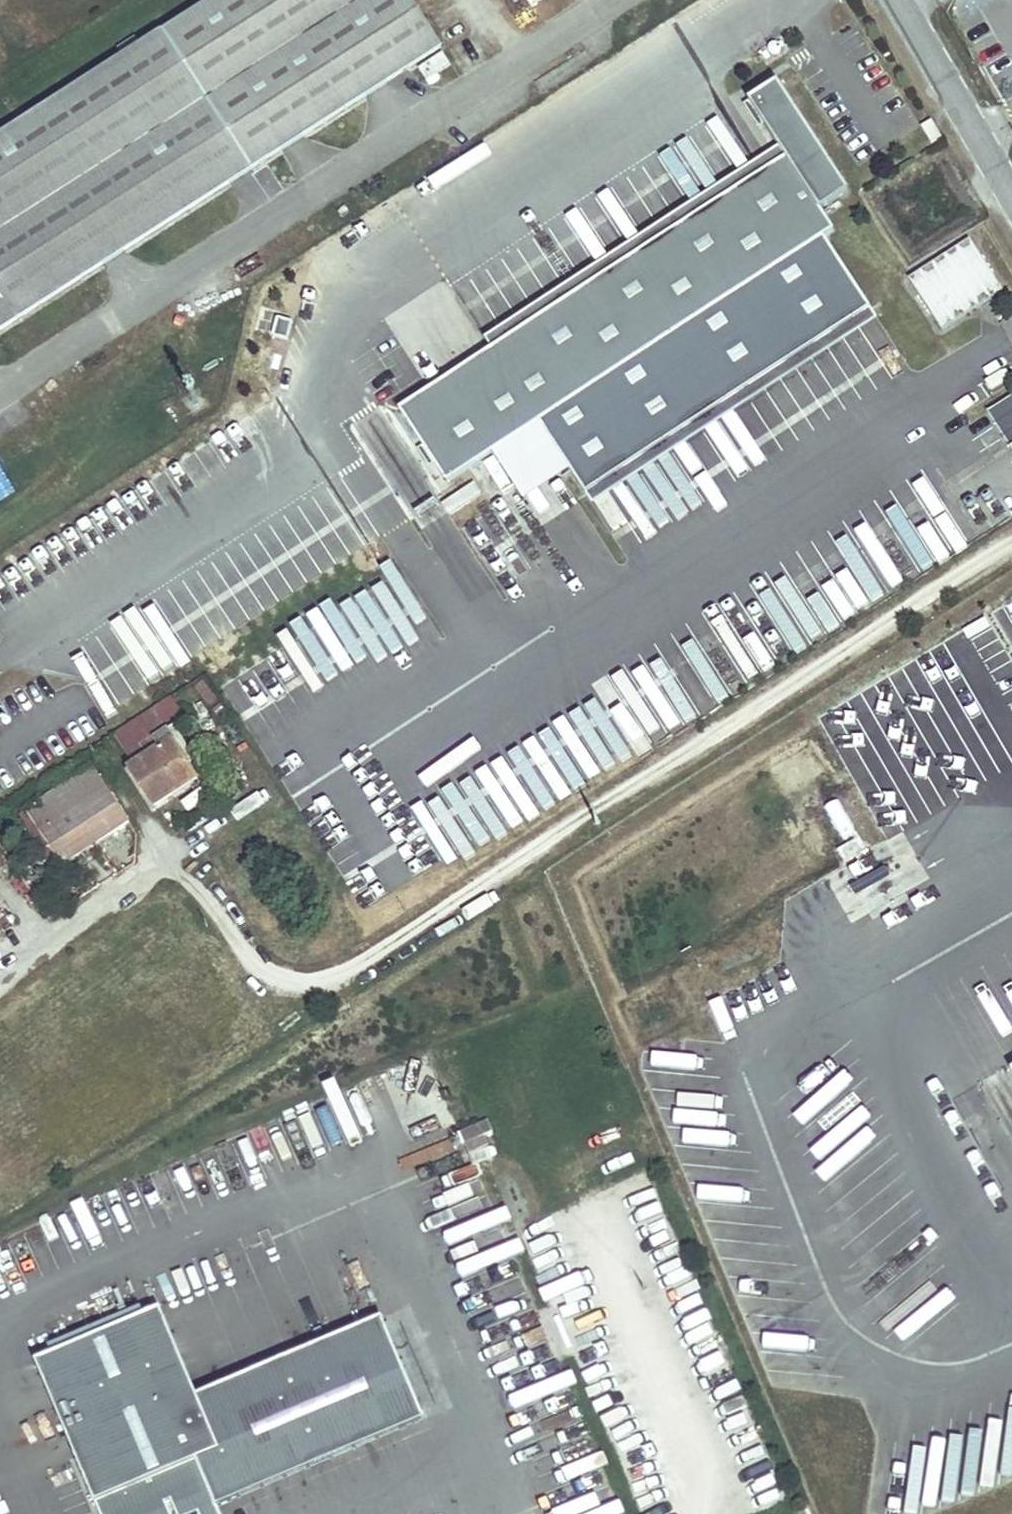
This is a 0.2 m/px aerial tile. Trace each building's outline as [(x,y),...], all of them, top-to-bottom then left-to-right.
[(414,0),(209,0),(0,138),(0,327),(260,155),(438,37),(414,0)] [(399,409),(447,483),(539,423),(586,494),(871,309),(824,237),(835,231),(821,209),(849,191),(778,81),(748,101),(779,147),(785,158),(491,349),(399,409)] [(931,144),(942,137),(931,120),(921,126),(931,144)] [(485,339),(491,349),(785,158),(779,147),(485,339)] [(909,279),(942,330),(1003,291),(970,239),(909,279)] [(1010,448),(1011,447),(1011,397),(988,412),(1010,448)] [(170,696),(112,734),(128,759),(142,750),(147,757),(129,768),(154,807),(197,779),(189,766),(172,741),(180,736),(173,725),(185,717),(170,696)] [(197,760),(180,736),(172,741),(189,766),(197,760)] [(61,867),(129,822),(93,767),(25,812),(61,867)] [(217,1506),(424,1419),(382,1318),(197,1396),(160,1309),(37,1361),(101,1513),(220,1513),(217,1506)]
